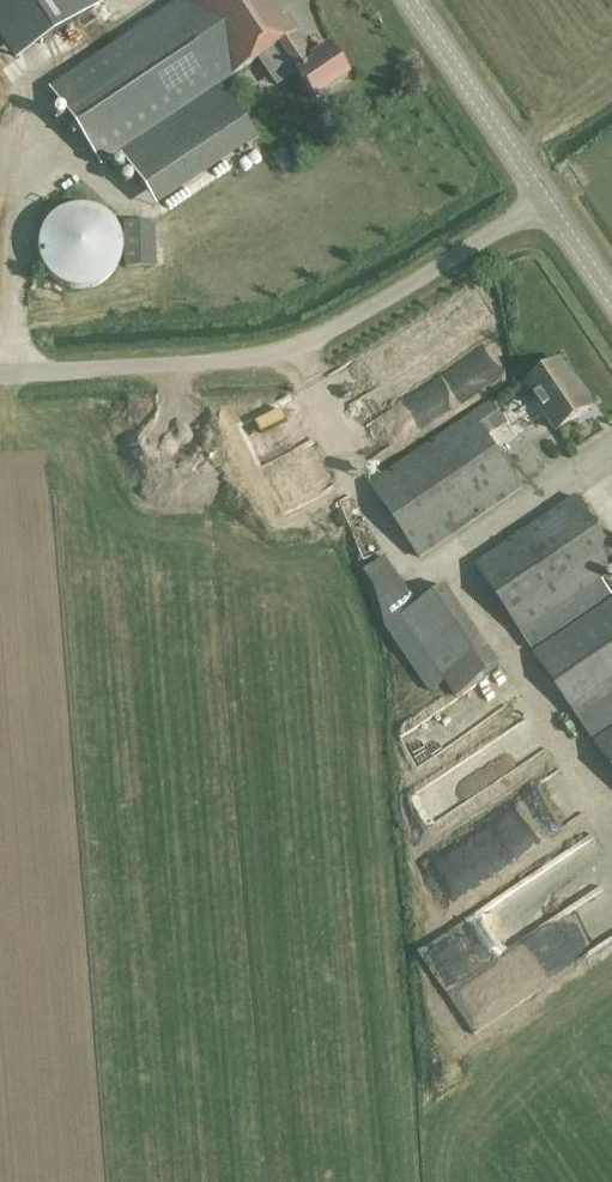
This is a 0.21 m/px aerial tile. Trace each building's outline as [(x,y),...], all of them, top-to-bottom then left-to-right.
[(19,58),(100,3),(98,0),(0,0),(0,29),(19,58)] [(49,89),(87,144),(100,164),(279,45),(298,73),(297,73),(314,99),(348,76),(328,46),(312,57),(296,33),(298,32),(287,15),(279,20),(265,0),(182,0),(49,89)] [(39,244),(38,247),(39,250),(39,253),(39,256),(40,259),(41,261),(42,264),(43,267),(45,269),(46,272),(48,274),(50,276),(52,278),(55,280),(57,282),(59,284),(62,285),(65,286),(68,287),(70,288),(73,288),(76,289),(79,289),(82,289),(85,289),(88,289),(91,288),(94,287),(96,286),(99,285),(102,284),(104,282),(107,280),(109,278),(111,276),(113,274),(115,272),(116,269),(118,267),(119,264),(120,261),(121,259),(122,256),(122,253),(123,250),(123,247),(123,244),(122,241),(122,238),(121,235),(120,233),(119,230),(118,227),(116,225),(115,222),(113,220),(111,218),(109,216),(107,214),(104,212),(102,210),(99,209),(96,208),(94,207),(91,206),(88,205),(85,205),(82,205),(79,205),(76,205),(73,206),(70,206),(68,207),(65,208),(62,209),(60,210),(57,212),(55,214),(52,216),(50,218),(48,220),(46,222),(45,225),(43,227),(42,230),(41,233),(40,235),(39,238),(39,241),(39,244)] [(143,222),(125,222),(126,252),(126,267),(155,266),(155,251),(143,251),(143,242),(143,222)] [(397,377),(350,402),(371,441),(424,413),(424,414),(488,380),(487,380),(504,371),(492,348),(406,394),(397,377)] [(574,381),(561,362),(527,385),(558,430),(592,407),(591,406),(587,409),(570,384),(574,381)] [(484,407),(370,485),(384,505),(418,555),(518,487),(484,437),(498,427),(484,407)] [(472,567),(518,635),(521,633),(532,650),(609,600),(597,582),(602,578),(611,572),(611,550),(577,497),(557,511),(472,567)] [(374,582),(387,627),(429,689),(445,678),(401,614),(417,602),(394,568),(374,582)] [(533,655),(594,744),(611,732),(611,601),(533,655)] [(594,744),(611,769),(611,732),(594,744)] [(550,866),(576,900),(596,884),(588,873),(611,855),(594,833),(550,866)]
